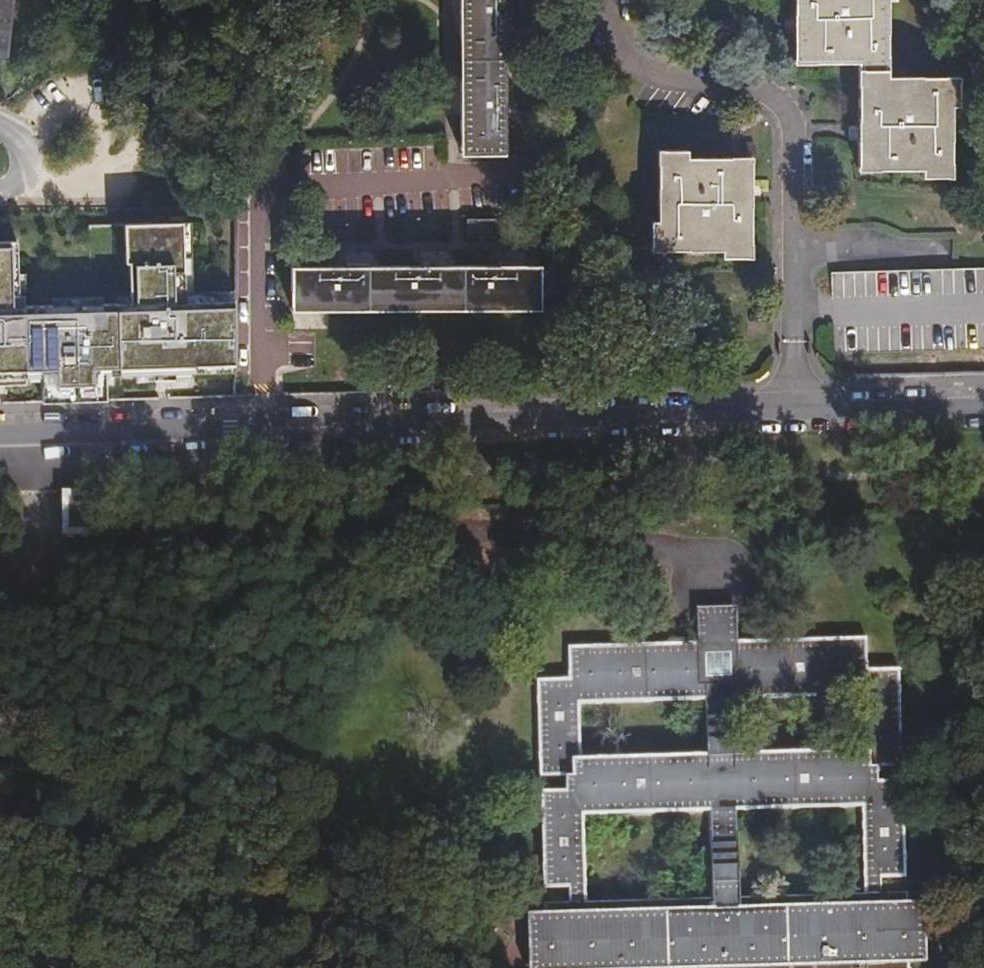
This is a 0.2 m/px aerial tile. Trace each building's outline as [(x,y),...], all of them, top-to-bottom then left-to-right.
[(494,0),(451,0),(452,153),(495,153),(494,0)] [(786,57),(809,57),(809,63),(850,63),(850,163),(873,163),(873,168),(915,168),(915,175),(942,175),(942,162),(947,162),(946,140),(942,140),(942,107),(955,107),(955,83),(883,83),(883,69),(879,69),(879,53),(883,53),(883,32),(879,32),(879,0),(786,0),(786,57)] [(678,159),(678,152),(651,152),(651,224),(642,224),(642,248),(657,248),(657,254),(713,253),(713,258),(737,258),(737,245),(742,245),(742,163),(720,164),(720,159),(678,159)] [(237,390),(234,292),(187,294),(185,226),(121,228),(124,304),(18,308),(16,242),(0,242),(0,404),(36,402),(37,412),(106,409),(106,396),(237,390)] [(530,266),(282,268),(282,311),(530,310),(530,266)] [(90,510),(91,495),(58,496),(58,501),(58,528),(100,530),(98,521),(90,519),(90,510)] [(860,641),(563,649),(564,681),(533,682),(535,780),(560,780),(560,793),(536,794),(538,891),(563,890),(563,903),(539,904),(541,967),(901,967),(899,895),(874,896),(873,882),(898,881),(895,785),(869,785),(868,770),(895,770),(892,672),(861,673),(860,641)]
